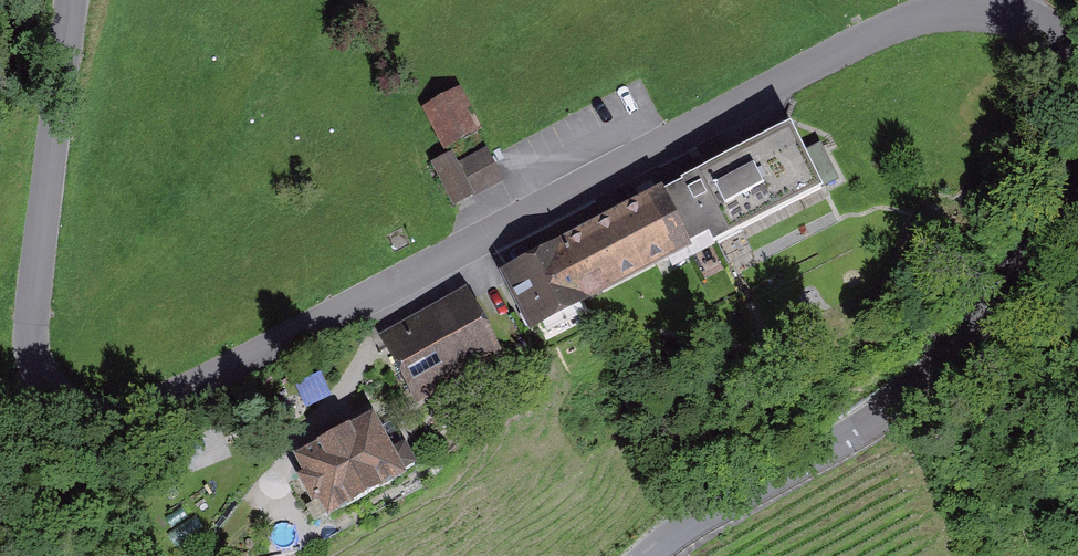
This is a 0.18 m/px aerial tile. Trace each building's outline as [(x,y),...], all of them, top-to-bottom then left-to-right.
[(480,129),(460,91),(428,108),(447,145),(480,129)] [(828,181),(799,124),(508,273),(537,330),(828,181)] [(471,191),(453,155),(433,165),(452,201),(471,191)] [(501,347),(472,291),(393,332),(422,388),(501,347)] [(410,478),(377,414),(295,456),(328,520),(410,478)]
